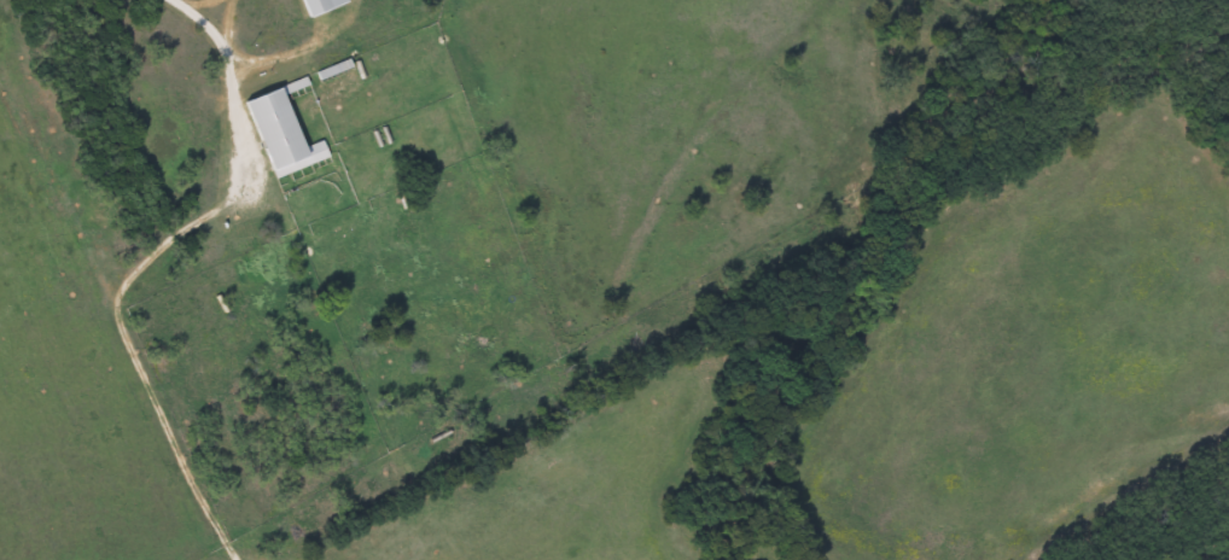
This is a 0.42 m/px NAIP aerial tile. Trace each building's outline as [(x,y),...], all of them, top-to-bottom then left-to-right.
[(301,18),(293,0),(339,0),(339,1),(301,18)] [(238,101),(274,87),(296,148),(319,141),(325,158),(266,180),(238,101)]
